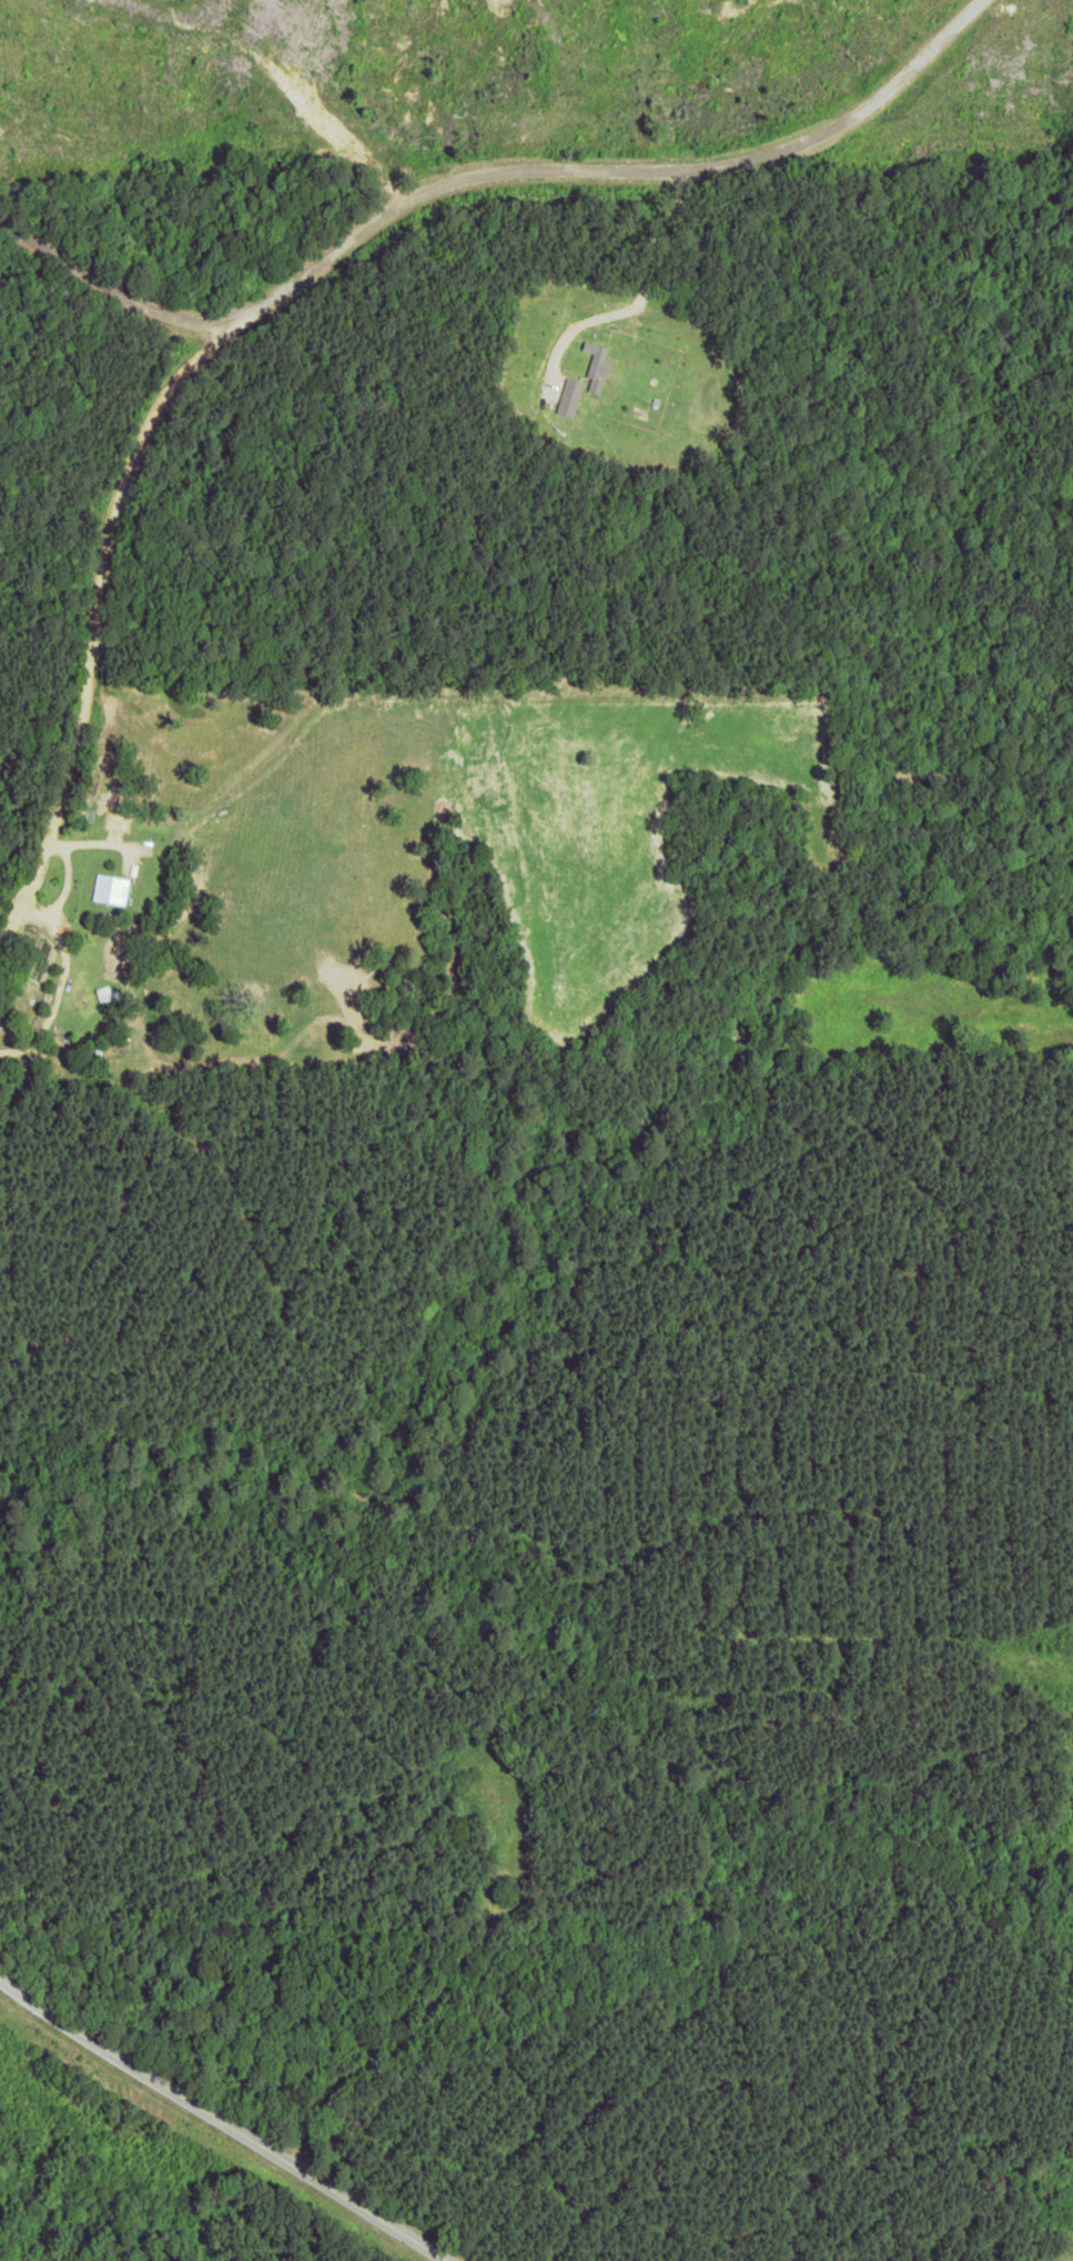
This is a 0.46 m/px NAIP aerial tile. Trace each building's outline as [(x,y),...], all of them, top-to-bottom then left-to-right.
[(610,361),(605,359),(608,346),(584,340),(582,350),(593,352),(587,376),(591,377),(588,390),(602,394),(610,361)] [(584,381),(566,376),(556,412),(574,417),(584,381)] [(129,878),(96,873),(92,899),(125,905),(129,878)]
